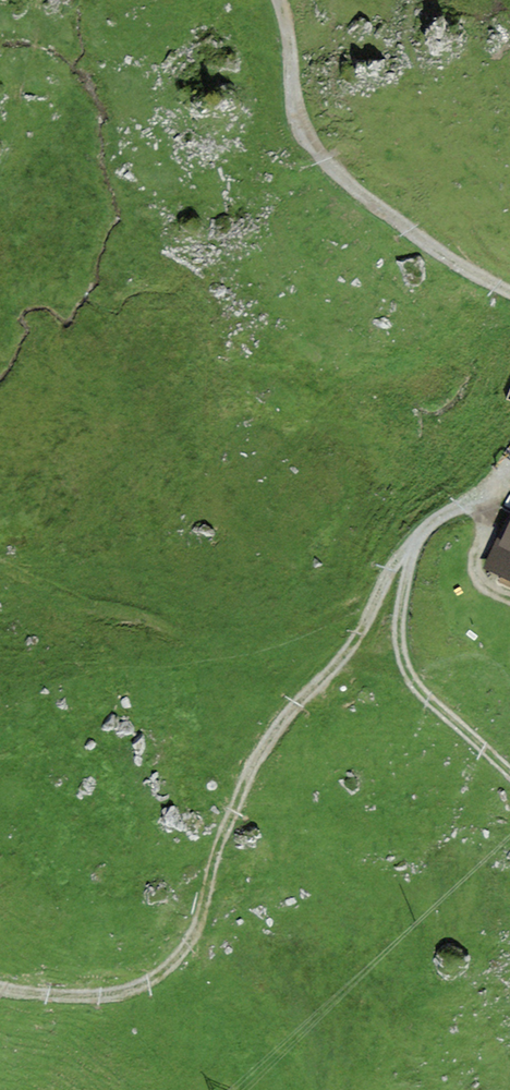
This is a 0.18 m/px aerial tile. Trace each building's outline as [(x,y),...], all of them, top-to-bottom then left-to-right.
[(488,571),(509,581),(509,524),(488,571)]
